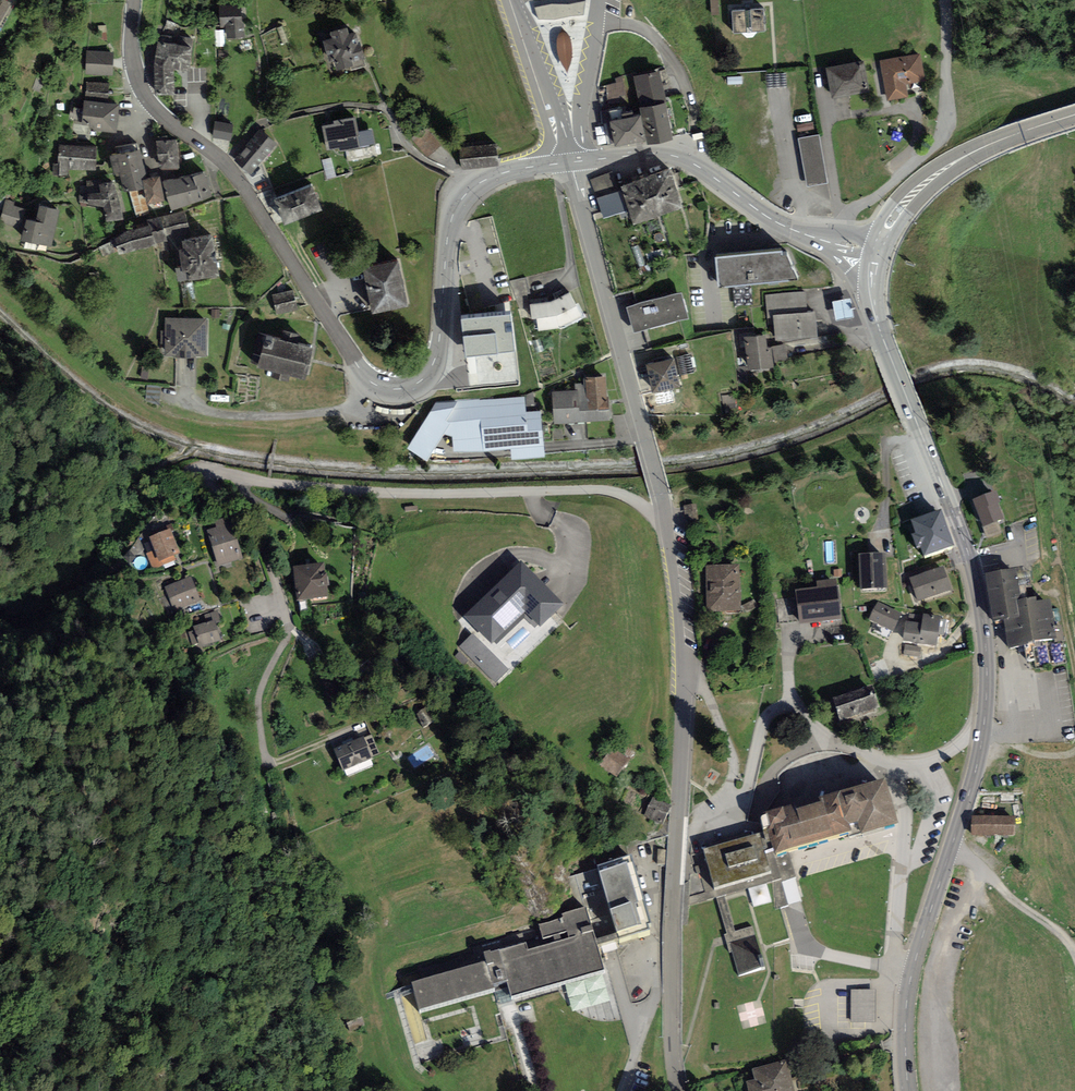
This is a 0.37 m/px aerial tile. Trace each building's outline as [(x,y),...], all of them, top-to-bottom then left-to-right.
[(12,2),(9,0),(0,0),(0,21),(12,2)] [(712,15),(719,15),(718,0),(710,0),(712,15)] [(552,4),(534,8),(538,19),(555,20),(569,17),(584,15),(586,1),(569,5),(552,4)] [(242,4),(219,5),(220,28),(225,28),(226,39),(244,39),(244,23),(242,23),(242,4)] [(764,9),(732,11),(733,33),(765,31),(764,9)] [(331,38),(323,41),(329,62),(334,60),(337,72),(351,67),(351,70),(365,66),(363,59),(364,59),(356,33),(349,35),(347,28),(330,33),(331,38)] [(564,30),(561,30),(557,36),(557,48),(559,59),(567,73),(572,57),(572,46),(570,37),(564,30)] [(194,38),(161,34),(160,42),(158,41),(153,66),(155,95),(175,95),(174,69),(190,72),(191,57),(194,38)] [(86,51),(86,73),(112,75),(113,52),(86,51)] [(887,101),(909,97),(907,85),(925,82),(919,54),(880,62),(887,101)] [(869,91),(864,61),(826,68),(832,98),(869,91)] [(660,71),(633,76),(638,96),(640,109),(665,103),(667,103),(664,91),(660,71)] [(606,85),(609,109),(621,106),(619,96),(626,95),(623,76),(615,79),(616,83),(606,85)] [(109,84),(87,82),(85,101),(108,103),(109,84)] [(85,101),(83,101),(81,123),(89,123),(88,131),(116,133),(119,104),(108,103),(85,101)] [(640,109),(648,145),(672,140),(665,103),(640,109)] [(624,119),(634,117),(633,111),(623,113),(624,119)] [(610,122),(615,147),(628,145),(645,141),(640,116),(634,117),(624,119),(610,122)] [(356,117),(334,121),(334,124),(322,126),(327,150),(339,148),(340,150),(375,144),(373,129),(358,132),(356,117)] [(215,122),(212,138),(231,141),(234,124),(215,122)] [(797,125),(800,138),(815,135),(812,122),(797,125)] [(233,160),(250,174),(275,144),(259,130),(233,160)] [(799,138),(808,187),(828,183),(819,135),(815,135),(800,138),(799,138)] [(158,141),(156,141),(159,172),(180,170),(177,139),(168,140),(158,141)] [(117,155),(110,156),(114,176),(120,175),(144,169),(141,151),(139,152),(137,143),(116,147),(117,155)] [(459,148),(462,171),(499,167),(496,144),(459,148)] [(78,170),(79,146),(59,145),(58,164),(53,163),(53,175),(67,176),(68,169),(78,170)] [(96,146),(79,146),(78,170),(95,170),(96,146)] [(147,179),(144,169),(120,175),(125,194),(129,193),(143,190),(142,180),(147,179)] [(669,170),(645,179),(659,216),(683,207),(669,170)] [(205,171),(163,181),(171,211),(211,198),(205,171)] [(596,200),(619,192),(612,172),(589,180),(596,200)] [(143,190),(147,205),(164,201),(159,176),(147,179),(142,180),(143,190)] [(99,178),(86,180),(80,180),(80,202),(88,203),(88,205),(104,207),(106,222),(124,220),(119,198),(113,182),(100,185),(99,178)] [(634,225),(659,216),(645,179),(620,187),(622,192),(628,211),(634,225)] [(274,200),(284,226),(322,211),(311,185),(274,200)] [(143,190),(129,193),(135,218),(149,215),(147,205),(143,190)] [(619,192),(596,200),(603,219),(628,211),(622,192),(619,192)] [(0,220),(0,221),(22,226),(26,208),(14,205),(15,200),(5,198),(0,220)] [(21,237),(52,244),(60,207),(39,203),(36,219),(26,216),(21,237)] [(186,210),(148,220),(149,226),(154,244),(192,234),(186,210)] [(154,246),(154,244),(149,226),(125,232),(116,240),(119,255),(154,246)] [(211,235),(182,240),(183,249),(178,250),(182,271),(186,271),(188,282),(219,276),(211,235)] [(781,251),(716,258),(719,287),(797,280),(787,257),(782,257),(781,251)] [(363,268),(372,314),(408,307),(399,261),(363,268)] [(276,315),(297,311),(293,290),(272,294),(276,315)] [(776,341),(816,337),(814,313),(808,313),(806,291),(765,295),(767,319),(774,318),(776,341)] [(559,328),(581,317),(569,293),(551,302),(530,305),(532,320),(537,319),(538,331),(559,328)] [(627,308),(634,332),(688,318),(681,293),(627,308)] [(752,305),(752,297),(737,299),(738,306),(752,305)] [(832,302),(836,321),(854,317),(850,299),(832,302)] [(461,320),(465,357),(515,352),(511,314),(461,320)] [(208,319),(165,319),(165,332),(161,331),(161,345),(165,345),(164,356),(207,356),(208,319)] [(281,339),(259,333),(250,362),(258,364),(258,367),(273,372),(271,379),(287,384),(290,376),(304,380),(314,347),(298,342),(300,336),(284,331),(281,339)] [(744,338),(748,371),(773,368),(771,349),(767,349),(765,335),(744,338)] [(775,364),(789,361),(785,344),(772,347),(775,364)] [(690,355),(677,358),(681,376),(694,373),(690,355)] [(673,358),(646,365),(653,393),(680,387),(673,358)] [(587,422),(611,420),(609,397),(606,397),(605,377),(584,378),(584,384),(587,422)] [(555,424),(587,422),(584,384),(575,385),(575,391),(553,392),(555,424)] [(511,452),(512,460),(546,458),(545,451),(540,411),(527,412),(525,397),(480,400),(436,404),(408,448),(427,462),(444,435),(452,437),(454,452),(483,452),(511,449),(511,452)] [(973,500),(983,526),(997,520),(1004,517),(994,491),(973,500)] [(696,504),(684,506),(686,522),(698,520),(696,504)] [(911,506),(904,505),(902,519),(910,520),(911,506)] [(925,555),(954,545),(942,508),(911,519),(915,532),(911,534),(916,548),(921,546),(925,555)] [(219,566),(243,558),(229,515),(213,520),(215,526),(206,529),(219,566)] [(988,537),(1001,532),(997,520),(983,526),(988,537)] [(174,556),(180,553),(170,528),(149,536),(154,549),(146,553),(152,570),(176,561),(174,556)] [(833,541),(824,541),(826,563),(834,563),(833,541)] [(859,553),(860,589),(887,587),(885,552),(859,553)] [(521,561),(463,616),(491,644),(525,612),(539,627),(564,604),(521,561)] [(323,563),(294,566),(298,599),(327,596),(323,563)] [(707,613),(740,612),(739,564),(705,565),(707,613)] [(910,578),(918,601),(952,590),(944,566),(910,578)] [(992,621),(1003,620),(1008,650),(1034,646),(1033,643),(1058,640),(1052,598),(1038,600),(1037,596),(1022,598),(1017,568),(985,573),(992,621)] [(200,600),(191,577),(165,587),(174,610),(200,600)] [(795,590),(800,624),(841,619),(835,579),(817,581),(818,587),(795,590)] [(878,602),(869,619),(893,631),(902,615),(878,602)] [(215,623),(221,622),(217,610),(204,614),(207,622),(214,619),(215,623)] [(941,617),(923,614),(922,624),(907,622),(904,640),(936,646),(938,634),(940,620),(941,617)] [(199,643),(200,646),(220,640),(215,623),(214,619),(207,622),(193,625),(195,630),(199,643)] [(192,645),(199,643),(195,630),(188,632),(192,645)] [(459,646),(495,683),(509,669),(472,633),(459,646)] [(920,657),(921,647),(905,645),(904,654),(920,657)] [(330,679),(324,682),(332,704),(343,700),(337,686),(333,688),(330,679)] [(872,686),(854,692),(861,713),(879,708),(872,686)] [(841,720),(861,713),(854,692),(834,698),(841,720)] [(415,715),(421,729),(432,725),(426,711),(415,715)] [(343,771),(373,759),(372,756),(379,754),(372,734),(365,737),(334,749),(343,771)] [(612,747),(600,763),(617,777),(629,760),(612,747)] [(857,822),(862,834),(898,823),(885,778),(818,798),(820,802),(793,809),(792,804),(763,813),(761,817),(763,832),(768,831),(773,848),(774,854),(852,830),(850,824),(857,822)] [(653,797),(643,816),(661,824),(671,805),(653,797)] [(972,817),(971,834),(1012,835),(1012,818),(972,817)] [(703,849),(714,888),(771,872),(765,851),(773,848),(768,831),(763,832),(760,833),(703,849)] [(597,945),(618,939),(649,930),(647,923),(650,922),(631,856),(598,865),(599,869),(569,878),(578,908),(586,906),(597,945)] [(604,969),(597,945),(586,906),(578,908),(562,914),(563,917),(538,925),(543,939),(553,936),(555,941),(528,949),(526,942),(499,950),(499,949),(491,952),(490,950),(483,952),(486,961),(412,982),(420,1009),(494,988),(493,984),(507,980),(512,997),(604,969)] [(730,945),(739,975),(764,967),(756,938),(730,945)] [(851,990),(851,1022),(875,1022),(875,990),(851,990)] [(359,1015),(346,1020),(350,1031),(363,1026),(359,1015)] [(749,1090),(794,1090),(786,1060),(752,1069),(755,1079),(746,1081),(749,1090)]
